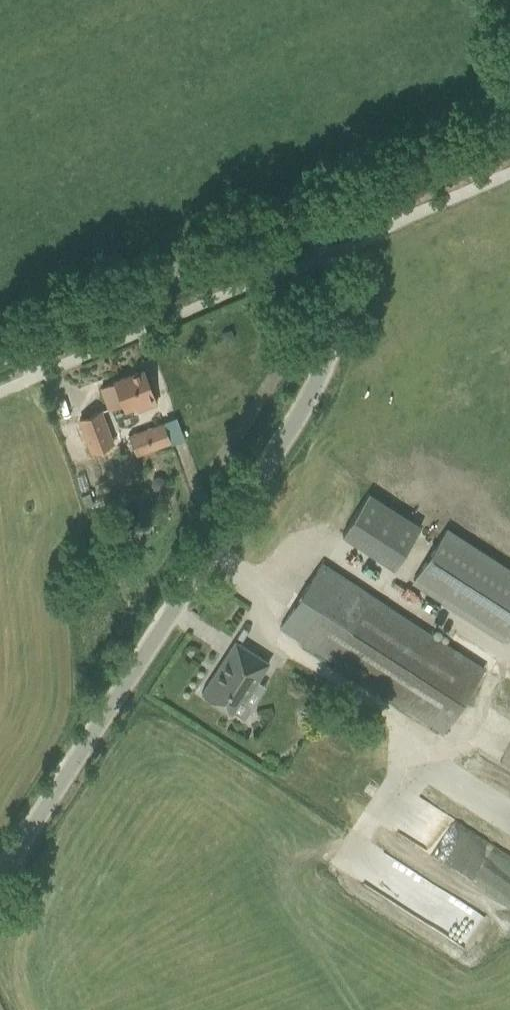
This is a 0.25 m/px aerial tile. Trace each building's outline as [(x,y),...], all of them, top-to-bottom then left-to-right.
[(114,382),(101,388),(109,408),(122,403),(125,409),(135,405),(137,410),(156,403),(143,369),(113,380),(114,382)] [(80,419),(93,451),(113,443),(100,411),(80,419)] [(129,435),(135,453),(170,440),(164,422),(129,435)] [(342,533),(393,566),(419,524),(369,492),(342,533)] [(503,637),(509,627),(509,572),(445,529),(413,579),(503,637)] [(280,627),(442,731),(484,668),(321,563),(280,627)] [(201,692),(231,711),(253,677),(257,680),(269,662),(235,640),(201,692)] [(408,794),(390,822),(509,901),(509,861),(408,794)] [(335,863),(469,943),(485,916),(351,836),(335,863)]
